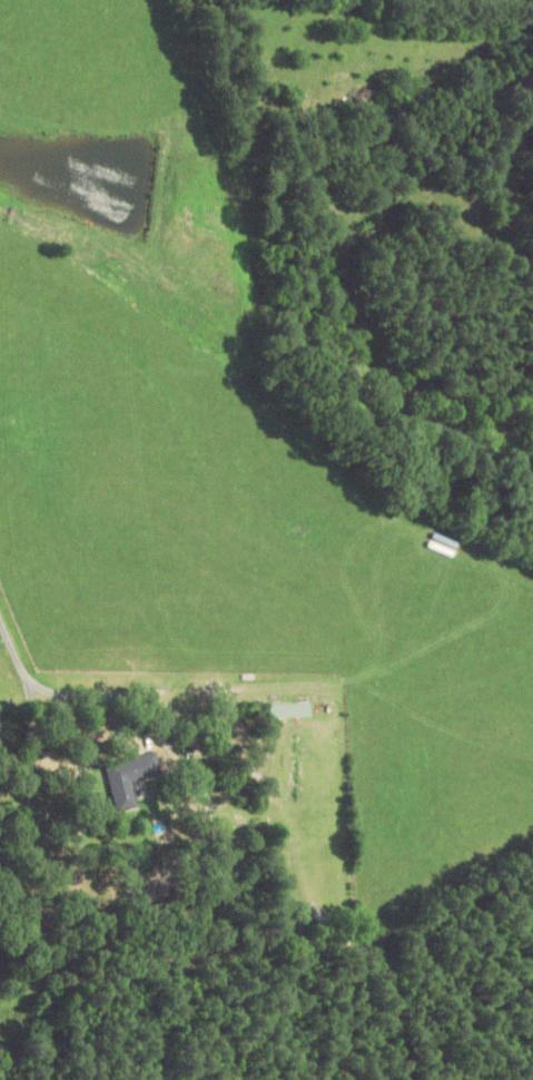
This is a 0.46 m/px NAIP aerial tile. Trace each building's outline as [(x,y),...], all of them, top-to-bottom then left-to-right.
[(270,718),(311,718),(311,704),(270,704),(270,718)] [(332,728),(319,720),(312,729),(326,738),(332,728)] [(106,763),(116,813),(139,809),(133,782),(162,776),(158,753),(106,763)]
